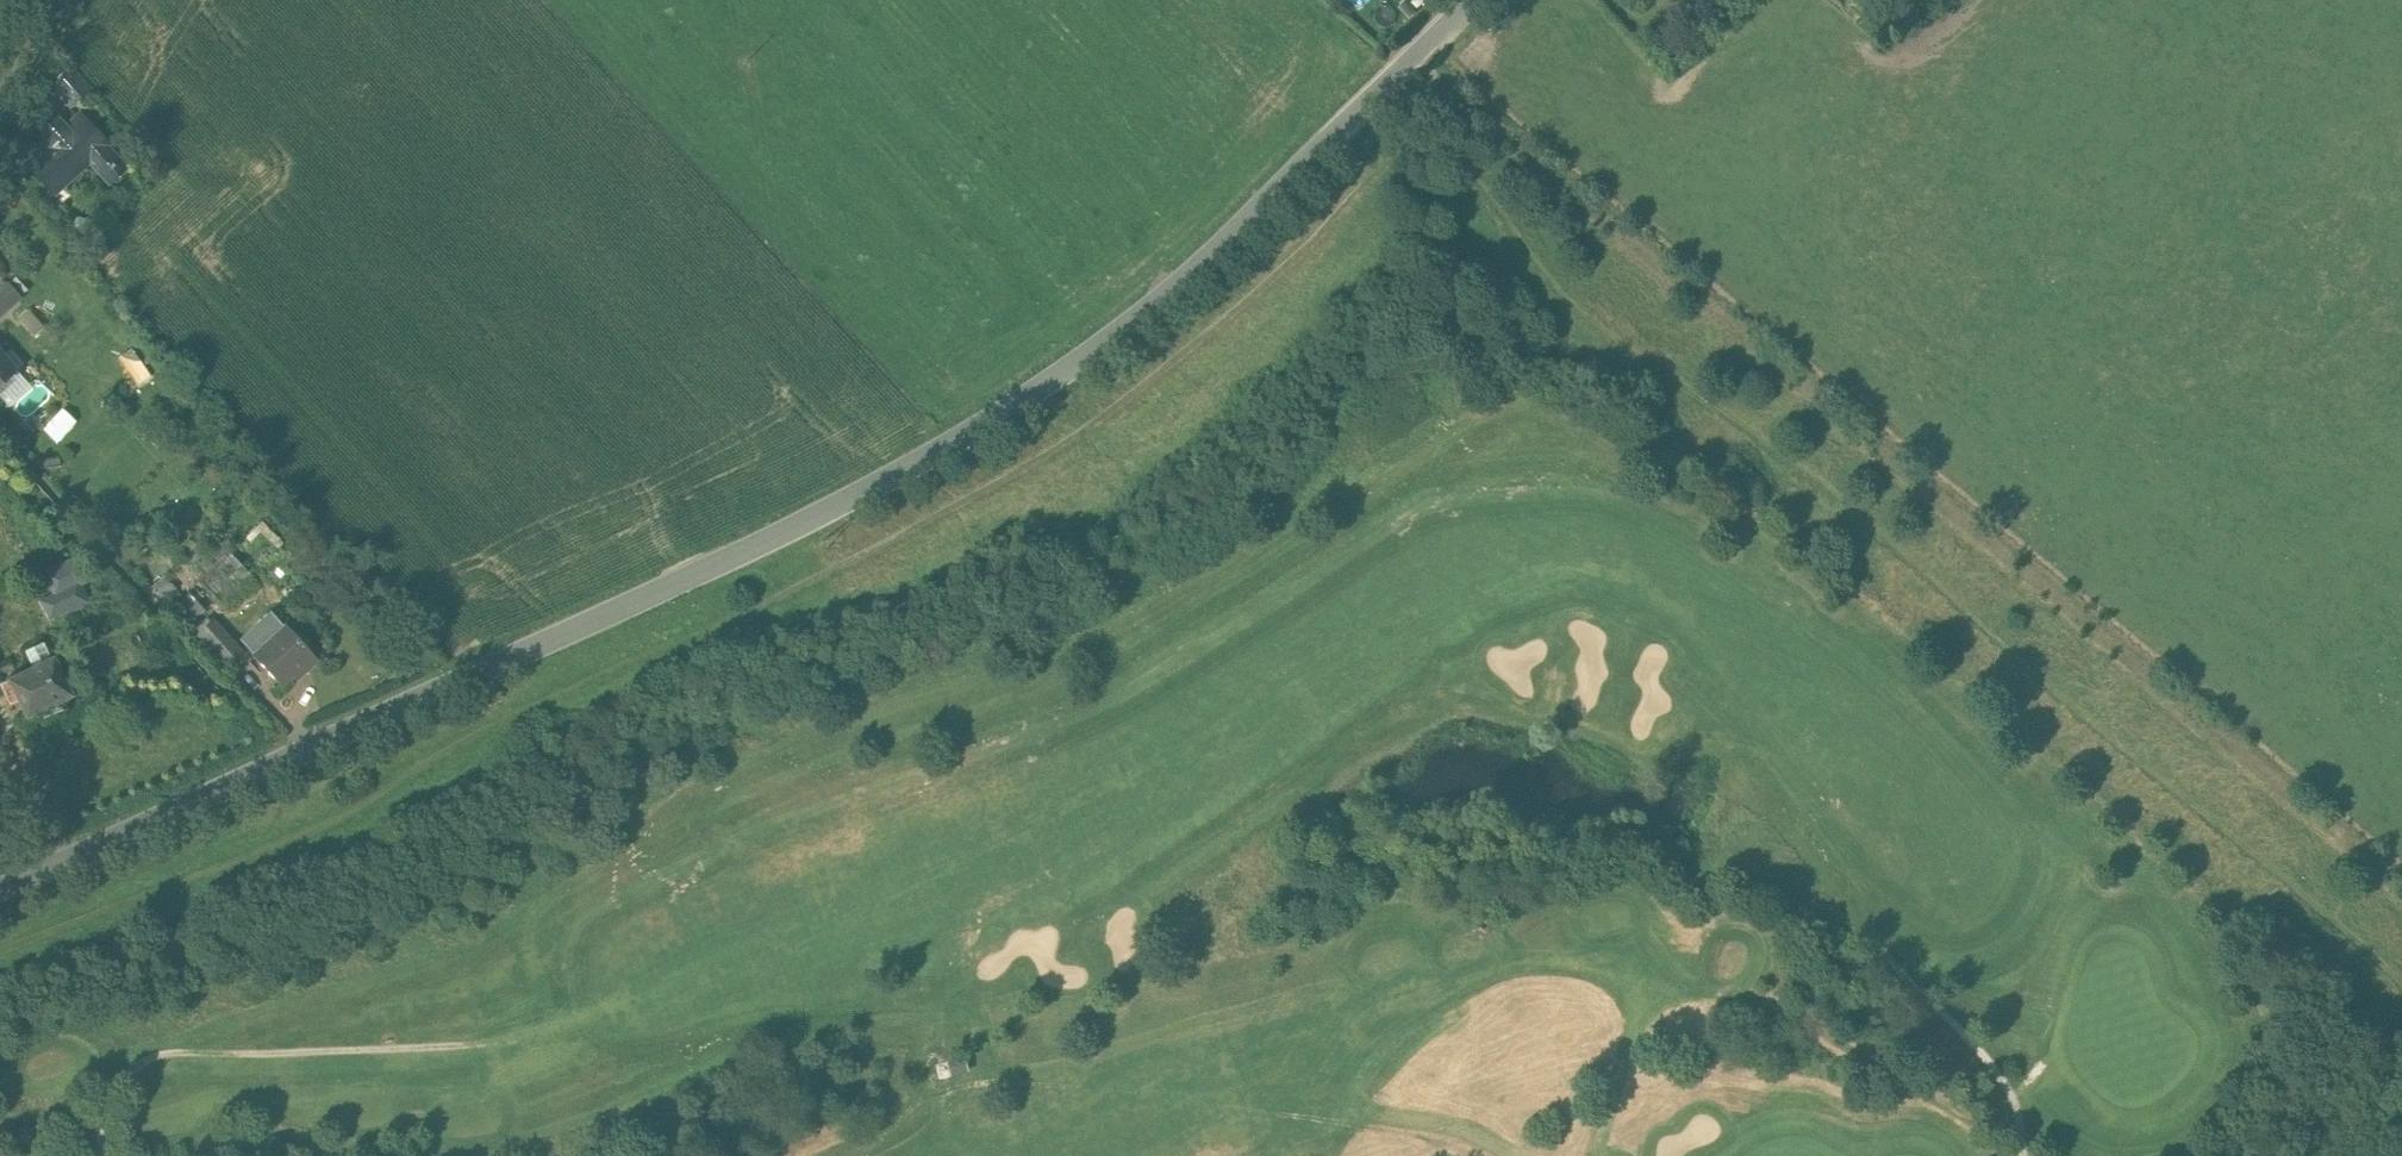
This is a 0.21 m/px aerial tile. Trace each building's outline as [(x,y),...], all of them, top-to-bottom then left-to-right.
[(82,81),(71,70),(53,87),(64,98),(82,81)] [(82,81),(64,98),(72,107),(90,90),(82,81)] [(65,129),(57,120),(43,133),(51,142),(27,164),(54,194),(90,161),(110,183),(126,168),(106,146),(108,144),(81,114),(65,129)] [(9,284),(0,292),(0,300),(7,309),(20,297),(9,284)] [(0,352),(0,387),(17,372),(0,352)] [(38,380),(15,399),(26,413),(50,394),(38,380)] [(70,572),(51,582),(56,594),(77,584),(70,572)] [(86,601),(77,584),(56,594),(55,594),(64,612),(70,609),(71,611),(81,606),(80,604),(86,601)] [(286,626),(285,628),(273,615),(244,641),(256,655),(253,657),(281,686),(300,668),(304,673),(318,661),(286,626)] [(241,652),(212,621),(199,633),(227,664),(241,652)] [(34,669),(0,685),(10,705),(19,701),(27,719),(41,712),(44,719),(62,710),(59,704),(73,697),(54,659),(51,660),(43,643),(26,651),(34,669)]
